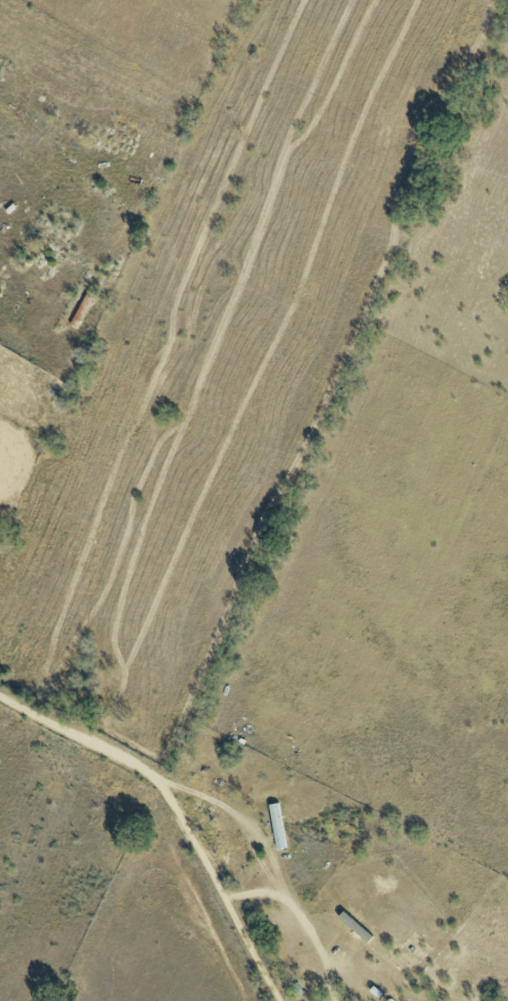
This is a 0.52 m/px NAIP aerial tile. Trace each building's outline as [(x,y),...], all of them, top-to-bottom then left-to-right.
[(69,325),(77,329),(95,296),(86,292),(69,325)] [(286,847),(278,803),(267,805),(276,849),(286,847)]
